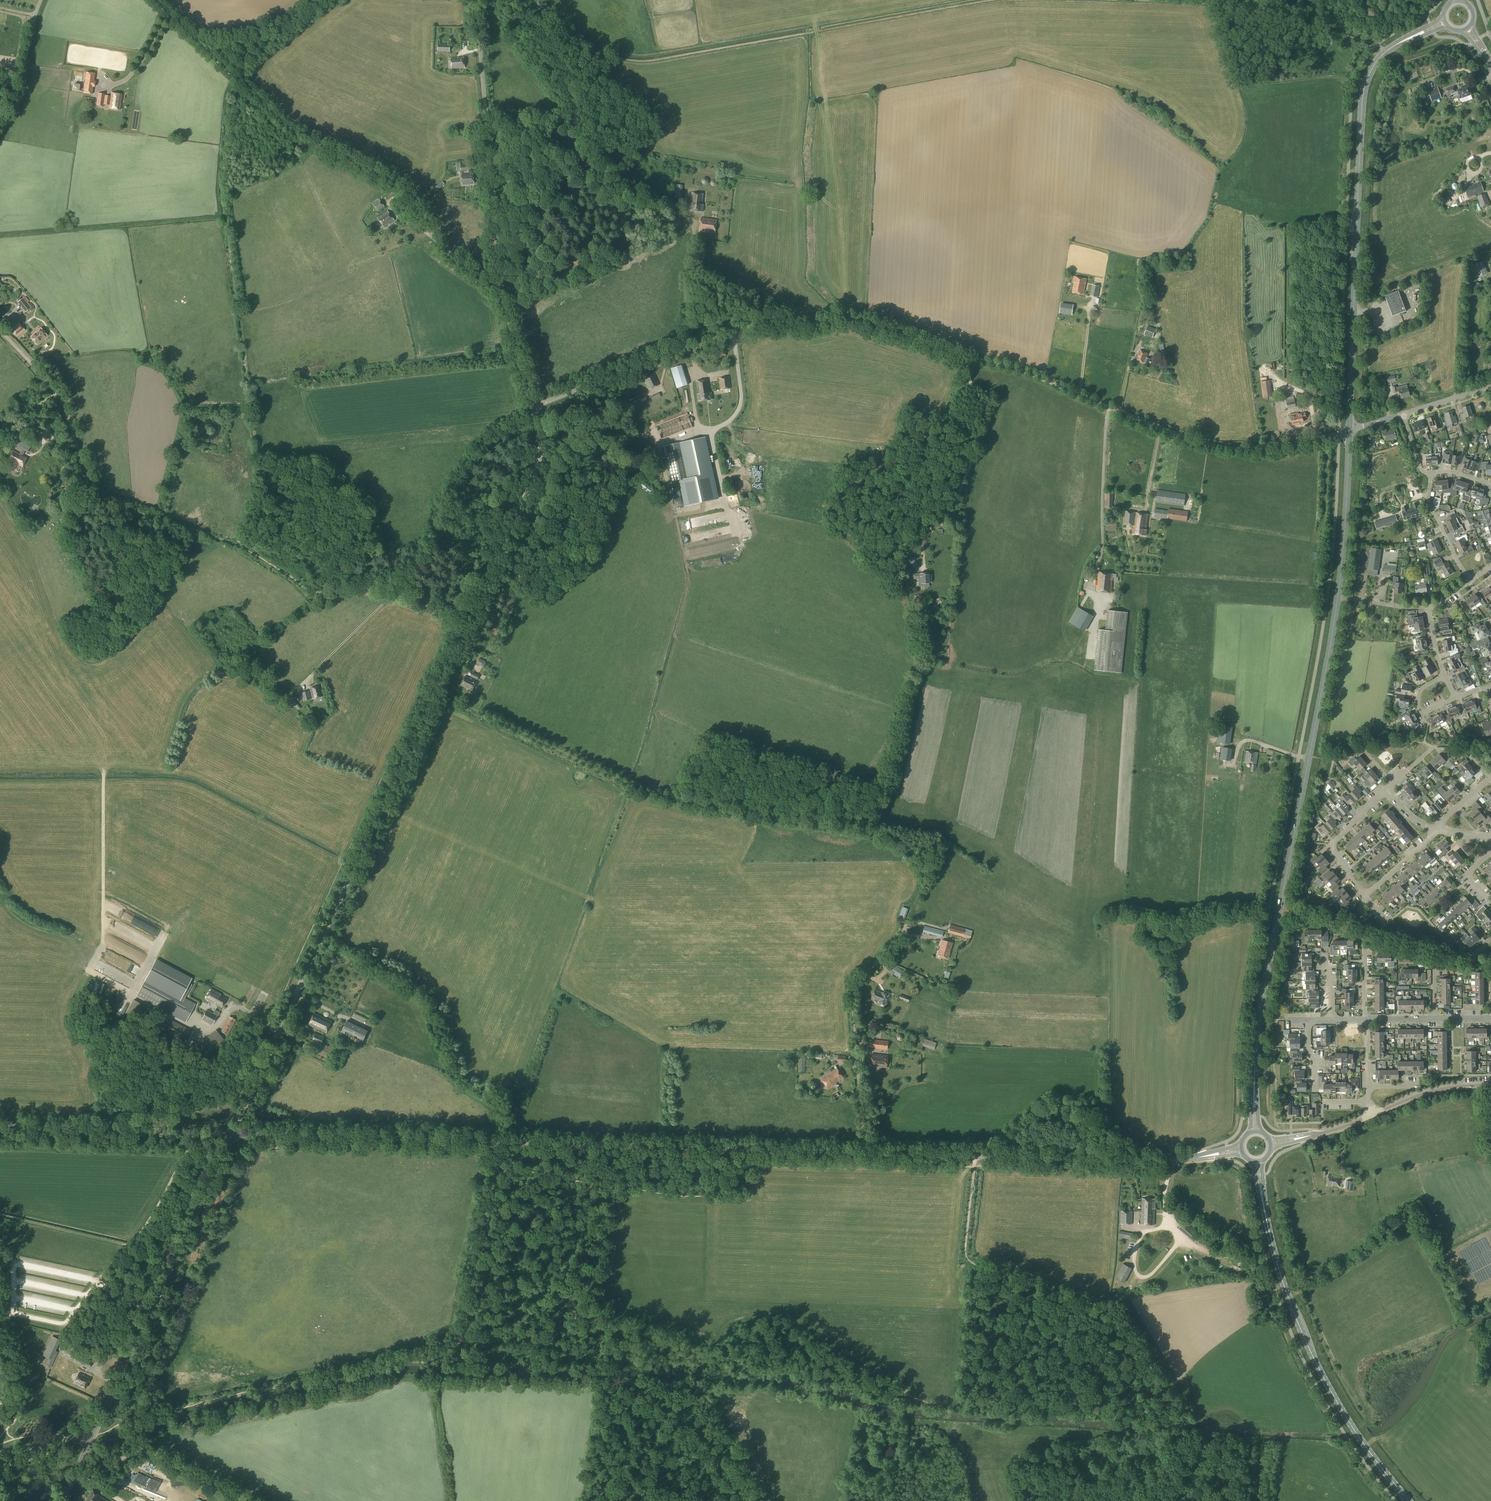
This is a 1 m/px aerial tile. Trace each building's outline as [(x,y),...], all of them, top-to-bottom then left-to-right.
[(449,52),(449,44),(437,44),(437,52),(449,52)] [(451,69),(464,68),(463,57),(450,58),(451,69)] [(94,87),(95,81),(94,81),(95,74),(86,72),(83,91),(79,91),(79,92),(83,92),(83,93),(92,94),(93,87),(94,87)] [(79,92),(80,85),(73,83),(72,91),(79,92)] [(1456,91),(1454,86),(1445,90),(1447,95),(1450,94),(1452,99),(1459,96),(1459,95),(1462,94),(1463,97),(1471,94),(1468,87),(1456,91)] [(1431,100),(1441,96),(1438,87),(1434,88),(1434,89),(1428,91),(1431,100)] [(122,100),(122,95),(111,93),(110,97),(105,96),(105,95),(98,94),(96,105),(103,106),(104,104),(109,105),(109,108),(120,110),(122,100)] [(462,185),(474,184),(473,173),(461,174),(462,185)] [(435,192),(444,185),(442,181),(433,188),(435,192)] [(1484,192),(1481,183),(1464,189),(1467,198),(1484,192)] [(681,199),(683,185),(675,185),(674,199),(681,199)] [(447,186),(438,192),(440,195),(449,189),(447,186)] [(702,205),(703,194),(691,193),(690,204),(689,203),(688,210),(702,212),(703,205),(702,205)] [(1443,205),(1450,202),(1448,197),(1441,199),(1441,200),(1440,200),(1441,205),(1443,204),(1443,205)] [(377,211),(384,207),(379,199),(372,204),(377,211)] [(384,228),(394,221),(387,211),(377,218),(384,228)] [(714,233),(716,220),(700,218),(699,231),(714,233)] [(1482,262),(1472,266),(1477,278),(1486,274),(1482,262)] [(1084,295),(1087,279),(1074,277),(1073,282),(1074,283),(1072,292),(1084,295)] [(1097,297),(1099,287),(1092,285),(1090,296),(1097,297)] [(1392,316),(1406,311),(1398,291),(1385,296),(1392,316)] [(25,298),(22,301),(32,311),(35,309),(25,298)] [(1071,315),(1073,305),(1061,303),(1060,313),(1071,315)] [(17,337),(25,330),(19,323),(11,329),(17,337)] [(1152,338),(1156,329),(1147,326),(1144,335),(1152,338)] [(36,331),(36,332),(35,333),(34,333),(30,336),(36,344),(47,335),(41,328),(36,331)] [(1146,358),(1148,354),(1140,350),(1138,355),(1136,355),(1135,359),(1148,364),(1150,359),(1146,358)] [(676,388),(688,385),(682,365),(670,369),(676,388)] [(649,390),(659,385),(654,374),(644,379),(649,390)] [(720,390),(730,388),(729,377),(718,378),(720,390)] [(710,393),(708,380),(696,381),(698,394),(697,395),(698,401),(712,399),(711,393),(710,393)] [(1263,398),(1271,397),(1268,381),(1261,382),(1263,398)] [(1406,388),(1406,385),(1402,386),(1403,390),(1399,391),(1401,398),(1410,396),(1408,388),(1406,388)] [(1288,409),(1296,407),(1294,399),(1286,401),(1288,409)] [(1463,422),(1469,420),(1468,417),(1472,415),(1469,406),(1462,408),(1464,415),(1461,416),(1463,422)] [(1454,418),(1452,412),(1444,414),(1447,422),(1448,421),(1449,425),(1457,423),(1455,418),(1454,418)] [(689,418),(687,413),(656,425),(662,440),(693,428),(691,423),(693,422),(691,417),(689,418)] [(1306,418),(1305,413),(1298,414),(1298,413),(1289,415),(1291,423),(1293,423),(1293,425),(1300,424),(1300,422),(1304,422),(1303,418),(1306,418)] [(1436,423),(1435,417),(1428,419),(1430,427),(1433,426),(1434,430),(1442,427),(1440,422),(1436,423)] [(1414,432),(1425,429),(1422,421),(1418,422),(1418,423),(1412,424),(1414,432)] [(1385,441),(1397,438),(1394,429),(1382,433),(1385,441)] [(719,499),(705,437),(662,447),(670,483),(678,481),(684,507),(719,499)] [(20,440),(17,446),(28,452),(31,446),(20,440)] [(21,455),(13,451),(8,460),(22,467),(27,457),(21,454),(21,455)] [(1451,464),(1453,456),(1449,455),(1450,452),(1443,451),(1442,457),(1446,457),(1445,463),(1451,464)] [(1431,457),(1432,465),(1438,465),(1438,461),(1440,460),(1440,453),(1435,454),(1435,457),(1431,457)] [(1453,456),(1451,464),(1457,465),(1458,459),(1462,460),(1463,454),(1456,453),(1456,456),(1453,456)] [(1432,465),(1431,457),(1428,457),(1428,454),(1423,454),(1423,462),(1426,461),(1426,466),(1432,465)] [(1469,469),(1473,457),(1470,456),(1469,457),(1464,455),(1462,461),(1466,462),(1464,468),(1469,469)] [(1473,457),(1469,469),(1475,471),(1477,466),(1480,467),(1482,461),(1477,459),(1476,458),(1473,457)] [(1488,465),(1488,462),(1483,462),(1483,468),(1486,468),(1487,474),(1490,474),(1490,465),(1488,465)] [(1441,481),(1442,490),(1442,493),(1451,493),(1452,489),(1448,489),(1448,480),(1441,481)] [(1460,491),(1463,482),(1458,480),(1456,486),(1453,485),(1451,491),(1456,493),(1457,490),(1460,491)] [(1438,490),(1442,490),(1441,481),(1435,481),(1436,488),(1433,488),(1434,492),(1439,491),(1438,490)] [(1466,501),(1468,496),(1465,495),(1469,484),(1463,482),(1460,491),(1460,492),(1463,493),(1462,497),(1461,500),(1466,501)] [(1476,496),(1479,488),(1474,486),(1470,494),(1476,496)] [(1476,496),(1475,498),(1481,500),(1479,506),(1481,507),(1482,504),(1487,505),(1489,500),(1485,499),(1486,495),(1484,495),(1483,494),(1485,490),(1479,488),(1476,496)] [(1184,506),(1185,494),(1158,490),(1156,502),(1184,506)] [(1112,508),(1112,493),(1105,493),(1104,508),(1112,508)] [(1414,517),(1421,515),(1419,506),(1418,507),(1417,503),(1412,504),(1413,508),(1412,509),(1413,514),(1411,514),(1412,517),(1414,517)] [(1413,514),(1412,509),(1408,510),(1406,506),(1402,507),(1403,511),(1402,512),(1405,520),(1414,517),(1412,517),(1411,514),(1413,514)] [(1188,511),(1168,509),(1168,511),(1155,509),(1154,517),(1186,521),(1188,511)] [(1480,511),(1482,521),(1483,520),(1483,521),(1490,518),(1490,513),(1490,509),(1480,511)] [(1146,530),(1148,515),(1125,511),(1124,524),(1135,526),(1135,527),(1134,527),(1134,528),(1133,534),(1146,536),(1147,530),(1146,530)] [(1376,528),(1397,521),(1395,515),(1374,522),(1376,528)] [(1448,527),(1459,522),(1456,518),(1457,518),(1455,515),(1448,518),(1449,521),(1446,523),(1448,527)] [(704,532),(688,535),(689,543),(708,538),(705,526),(713,524),(712,516),(701,518),(704,532)] [(1459,522),(1448,527),(1450,533),(1457,530),(1459,534),(1464,531),(1461,525),(1460,525),(1459,522)] [(1457,548),(1465,545),(1464,542),(1467,541),(1467,540),(1466,537),(1467,537),(1466,534),(1458,538),(1460,541),(1455,543),(1457,548)] [(1442,551),(1437,540),(1427,545),(1430,551),(1431,551),(1434,556),(1434,555),(1442,551)] [(1465,545),(1457,548),(1460,554),(1466,551),(1467,554),(1474,551),(1471,545),(1466,547),(1465,545)] [(1378,570),(1381,549),(1370,548),(1370,549),(1368,569),(1369,569),(1368,575),(1377,577),(1378,570)] [(1444,565),(1442,561),(1434,566),(1438,572),(1442,569),(1446,577),(1454,573),(1447,562),(1444,565)] [(1395,573),(1396,566),(1384,565),(1383,571),(1395,573)] [(928,587),(929,586),(928,582),(931,582),(931,575),(929,575),(929,574),(927,574),(927,573),(925,573),(925,572),(922,572),(922,573),(919,573),(919,574),(913,574),(913,579),(918,579),(919,585),(920,586),(923,586),(924,587),(925,588),(928,587)] [(1118,578),(1116,577),(1117,574),(1114,574),(1099,572),(1098,580),(1094,580),(1093,585),(1097,585),(1097,591),(1111,593),(1112,579),(1113,579),(1113,578),(1114,578),(1114,581),(1118,581),(1118,578)] [(1423,593),(1427,592),(1426,587),(1429,587),(1428,580),(1423,580),(1424,584),(1415,586),(1417,594),(1423,593)] [(1403,588),(1403,584),(1396,583),(1395,592),(1395,593),(1396,593),(1398,594),(1399,593),(1401,593),(1402,588),(1403,588)] [(1486,599),(1490,596),(1486,589),(1481,592),(1486,599)] [(1470,598),(1476,605),(1480,602),(1482,606),(1485,604),(1481,598),(1479,600),(1475,594),(1470,598)] [(1471,608),(1476,605),(1470,598),(1466,601),(1469,607),(1467,608),(1471,614),(1474,612),(1471,608)] [(1085,631),(1093,616),(1077,607),(1069,622),(1085,631)] [(1443,619),(1439,620),(1440,626),(1448,624),(1449,624),(1448,621),(1452,620),(1451,616),(1454,615),(1453,608),(1450,610),(1442,615),(1443,619)] [(1121,673),(1128,612),(1108,610),(1106,630),(1099,630),(1094,670),(1121,673)] [(1414,624),(1423,623),(1422,617),(1416,618),(1415,615),(1412,616),(1412,615),(1407,616),(1408,622),(1414,621),(1414,624)] [(1423,623),(1414,624),(1411,625),(1408,626),(1408,627),(1408,628),(1411,629),(1412,634),(1416,633),(1415,630),(1424,629),(1423,623)] [(1440,626),(1439,626),(1440,632),(1445,631),(1445,634),(1452,633),(1451,630),(1449,630),(1448,624),(1440,626)] [(1475,635),(1487,630),(1485,625),(1479,627),(1478,624),(1471,627),(1475,635)] [(1476,645),(1483,642),(1481,639),(1490,635),(1487,630),(1475,635),(1477,641),(1475,642),(1476,645)] [(1417,645),(1427,643),(1426,640),(1425,640),(1425,637),(1421,638),(1420,635),(1412,637),(1412,640),(1416,639),(1417,645)] [(1448,640),(1442,641),(1443,646),(1453,644),(1452,641),(1455,640),(1454,636),(1448,637),(1448,640)] [(1490,648),(1490,645),(1490,642),(1484,645),(1483,642),(1476,645),(1473,646),(1474,649),(1478,648),(1478,649),(1481,649),(1482,649),(1483,652),(1490,648)] [(1427,643),(1417,645),(1418,651),(1414,651),(1415,655),(1423,653),(1423,651),(1427,650),(1427,648),(1427,643)] [(1453,644),(1443,646),(1444,652),(1449,651),(1450,657),(1458,652),(1457,649),(1456,649),(1455,644),(1453,645),(1453,644)] [(1488,660),(1486,657),(1490,655),(1490,648),(1483,652),(1486,657),(1480,659),(1481,662),(1488,660)] [(1450,657),(1451,659),(1447,662),(1450,666),(1460,661),(1459,658),(1461,657),(1460,655),(1458,652),(1450,657)] [(484,666),(485,662),(484,662),(485,661),(479,658),(476,664),(482,667),(483,666),(484,666)] [(1427,677),(1432,674),(1431,671),(1434,670),(1428,659),(1424,661),(1426,666),(1422,668),(1427,677)] [(1490,668),(1490,662),(1489,663),(1488,660),(1481,662),(1484,668),(1487,666),(1488,669),(1490,668)] [(1460,661),(1450,666),(1452,671),(1457,668),(1459,671),(1465,668),(1463,665),(1462,666),(1460,661)] [(1416,683),(1421,680),(1418,674),(1421,673),(1417,667),(1413,669),(1415,672),(1411,674),(1416,683)] [(1459,672),(1460,674),(1454,677),(1457,682),(1465,678),(1464,675),(1466,674),(1464,669),(1459,672)] [(472,691),(476,681),(465,676),(461,686),(472,691)] [(1465,678),(1457,682),(1459,688),(1465,685),(1466,688),(1472,685),(1470,680),(1467,681),(1465,678)] [(1411,693),(1412,686),(1402,685),(1402,690),(1396,689),(1395,693),(1404,695),(1404,692),(1411,693)] [(312,699),(322,696),(320,686),(309,688),(312,699)] [(300,702),(310,699),(308,691),(297,693),(300,702)] [(1401,714),(1406,711),(1405,710),(1408,708),(1408,707),(1410,700),(1403,699),(1403,696),(1397,695),(1395,701),(1400,702),(1399,705),(1400,706),(1399,709),(1401,714)] [(1468,702),(1472,711),(1477,709),(1478,714),(1481,712),(1479,705),(1476,706),(1474,700),(1468,702)] [(1465,709),(1462,710),(1463,711),(1465,717),(1465,719),(1468,718),(1467,713),(1472,711),(1468,702),(1463,704),(1465,709)] [(1465,717),(1463,711),(1462,710),(1460,711),(1458,706),(1452,708),(1456,717),(1461,715),(1462,718),(1465,717)] [(1446,717),(1450,723),(1450,724),(1452,723),(1451,719),(1456,717),(1452,708),(1447,709),(1450,716),(1446,717)] [(1407,721),(1415,717),(1414,713),(1413,713),(1412,711),(1411,712),(1410,710),(1406,712),(1406,711),(1401,714),(1402,714),(1398,716),(1399,718),(1400,718),(1404,716),(1406,721),(1403,722),(1404,723),(1407,721)] [(1440,724),(1442,727),(1450,723),(1446,717),(1444,718),(1441,713),(1439,714),(1435,716),(1440,724)] [(1435,727),(1440,724),(1435,716),(1432,717),(1432,718),(1430,719),(1432,723),(1430,724),(1433,730),(1435,728),(1435,727)] [(1407,721),(1409,726),(1408,727),(1410,730),(1415,727),(1414,724),(1418,722),(1417,721),(1417,720),(1415,717),(1407,721)] [(1490,734),(1490,721),(1484,723),(1485,726),(1484,727),(1484,730),(1482,731),(1483,736),(1486,735),(1486,736),(1490,734)] [(1231,761),(1233,749),(1222,747),(1220,759),(1231,761)] [(1256,763),(1258,753),(1247,751),(1245,761),(1256,763)] [(1436,769),(1445,761),(1439,754),(1430,762),(1436,769)] [(1352,758),(1348,762),(1351,766),(1354,764),(1356,766),(1363,760),(1359,756),(1355,760),(1352,758)] [(1358,768),(1355,771),(1359,775),(1364,771),(1362,769),(1367,765),(1363,760),(1356,766),(1358,768)] [(1452,770),(1455,767),(1454,767),(1455,766),(1450,760),(1445,764),(1449,769),(1450,768),(1452,770)] [(1465,773),(1472,767),(1468,763),(1465,765),(1463,763),(1457,768),(1459,770),(1461,769),(1465,773)] [(1421,770),(1427,777),(1432,773),(1426,766),(1421,770)] [(1472,767),(1465,773),(1465,774),(1462,776),(1463,776),(1462,777),(1466,781),(1465,781),(1468,785),(1474,780),(1471,777),(1476,773),(1472,767)] [(1359,775),(1358,776),(1360,778),(1361,777),(1365,781),(1367,779),(1374,773),(1371,769),(1366,773),(1364,771),(1359,775)] [(1425,779),(1427,777),(1421,770),(1416,775),(1420,779),(1418,781),(1421,784),(1422,786),(1426,783),(1426,780),(1425,779)] [(1367,779),(1365,781),(1368,785),(1367,787),(1369,789),(1375,784),(1373,781),(1378,777),(1374,773),(1367,779)] [(1449,789),(1455,796),(1460,792),(1456,788),(1459,785),(1454,781),(1450,785),(1452,787),(1449,789)] [(1405,798),(1412,791),(1410,789),(1412,787),(1409,783),(1404,787),(1406,789),(1401,793),(1405,798)] [(1350,794),(1356,800),(1361,796),(1359,794),(1361,792),(1356,785),(1352,789),(1353,791),(1350,794)] [(1455,796),(1449,789),(1446,792),(1444,790),(1441,787),(1437,791),(1444,798),(1446,796),(1450,801),(1455,796)] [(1412,791),(1405,798),(1410,803),(1414,799),(1416,801),(1421,797),(1419,795),(1417,796),(1415,793),(1415,794),(1412,791)] [(1351,805),(1356,800),(1350,794),(1347,796),(1345,794),(1341,798),(1346,804),(1349,802),(1351,805)] [(1433,803),(1439,810),(1444,806),(1440,801),(1443,798),(1439,794),(1434,798),(1437,800),(1433,803)] [(1346,804),(1341,798),(1340,797),(1339,798),(1337,800),(1337,801),(1339,803),(1338,804),(1340,806),(1337,809),(1343,815),(1348,811),(1346,809),(1348,806),(1346,804)] [(1475,820),(1481,814),(1480,812),(1482,809),(1476,802),(1471,806),(1475,810),(1470,814),(1475,820)] [(1434,815),(1439,810),(1433,803),(1429,807),(1427,804),(1423,807),(1428,812),(1430,810),(1434,815)] [(1329,813),(1334,819),(1336,817),(1338,819),(1343,815),(1337,809),(1335,806),(1330,811),(1328,810),(1327,811),(1328,812),(1328,813),(1329,814),(1329,813)] [(1385,820),(1391,815),(1389,813),(1391,812),(1389,809),(1381,815),(1385,820)] [(1475,820),(1480,825),(1484,821),(1487,824),(1490,820),(1490,819),(1484,811),(1482,814),(1481,814),(1475,820)] [(1336,821),(1334,819),(1329,813),(1329,814),(1328,814),(1329,816),(1326,819),(1328,821),(1325,823),(1331,830),(1336,826),(1334,823),(1336,821)] [(1389,824),(1396,817),(1394,815),(1395,814),(1392,816),(1391,815),(1385,820),(1389,824)] [(1392,828),(1398,823),(1396,821),(1398,820),(1396,817),(1389,824),(1392,828)] [(1397,831),(1403,826),(1401,823),(1402,822),(1400,824),(1398,823),(1392,828),(1396,832),(1397,831)] [(1326,834),(1331,830),(1325,823),(1322,826),(1320,824),(1316,828),(1322,834),(1324,832),(1326,834)] [(1365,827),(1373,836),(1375,835),(1372,832),(1375,830),(1369,824),(1365,827)] [(1398,838),(1407,830),(1403,826),(1397,831),(1399,834),(1396,836),(1398,838)] [(1371,838),(1373,836),(1365,827),(1361,831),(1367,837),(1369,835),(1371,838)] [(1404,839),(1410,834),(1407,830),(1398,838),(1399,839),(1402,837),(1404,839)] [(1364,839),(1367,837),(1361,831),(1357,834),(1365,843),(1367,842),(1364,839)] [(1363,845),(1365,843),(1357,834),(1353,838),(1358,845),(1358,844),(1361,842),(1363,845)] [(1410,834),(1404,839),(1406,842),(1403,844),(1405,846),(1414,838),(1410,834)] [(1360,847),(1358,844),(1358,845),(1353,838),(1349,842),(1357,851),(1357,850),(1358,852),(1360,851),(1358,849),(1360,847)] [(1440,859),(1449,851),(1446,848),(1450,844),(1445,839),(1437,846),(1442,851),(1437,856),(1440,859)] [(1355,852),(1357,851),(1349,842),(1345,845),(1350,852),(1353,849),(1355,852)] [(1383,849),(1390,857),(1395,853),(1388,845),(1386,847),(1384,845),(1382,847),(1384,849),(1383,849)] [(1385,861),(1390,857),(1383,849),(1380,852),(1378,850),(1376,852),(1378,854),(1385,861)] [(1453,862),(1460,856),(1456,851),(1451,855),(1449,853),(1442,860),(1444,862),(1446,860),(1447,862),(1450,859),(1453,862)] [(1385,861),(1378,854),(1376,855),(1373,852),(1372,854),(1373,855),(1374,857),(1373,858),(1380,866),(1385,861)] [(1422,856),(1428,863),(1430,865),(1437,860),(1433,857),(1431,859),(1426,853),(1424,855),(1423,854),(1422,856)] [(1319,864),(1325,858),(1321,854),(1317,858),(1315,856),(1310,860),(1313,864),(1316,862),(1319,864)] [(1424,866),(1428,863),(1422,856),(1420,857),(1421,858),(1418,860),(1424,866)] [(1460,856),(1453,862),(1456,865),(1453,867),(1455,869),(1464,861),(1460,856)] [(1325,858),(1319,864),(1321,867),(1318,870),(1322,875),(1327,870),(1324,867),(1329,863),(1325,858)] [(1380,866),(1373,858),(1371,860),(1369,858),(1367,860),(1369,862),(1368,862),(1375,870),(1380,866)] [(1420,870),(1424,866),(1418,860),(1416,862),(1415,861),(1414,862),(1420,870)] [(1375,870),(1368,862),(1367,863),(1366,861),(1364,863),(1365,865),(1363,866),(1370,874),(1375,870)] [(1416,873),(1420,870),(1414,862),(1413,864),(1411,867),(1416,873)] [(1412,876),(1416,873),(1411,867),(1411,866),(1406,870),(1412,876)] [(1408,879),(1412,876),(1406,870),(1403,873),(1408,879)] [(1329,881),(1336,876),(1337,875),(1333,871),(1332,871),(1327,876),(1325,873),(1320,877),(1325,882),(1326,880),(1328,883),(1330,882),(1329,881)] [(1399,877),(1404,883),(1408,879),(1403,873),(1399,877)] [(1329,881),(1330,882),(1332,884),(1329,887),(1333,891),(1338,887),(1335,885),(1340,880),(1336,876),(1329,881)] [(1406,885),(1404,883),(1399,877),(1395,880),(1397,883),(1398,883),(1401,886),(1402,888),(1406,885)] [(1319,878),(1313,883),(1315,886),(1322,881),(1319,878)] [(1442,882),(1447,888),(1451,885),(1446,878),(1442,882)] [(1444,892),(1447,888),(1442,882),(1438,885),(1444,892)] [(1404,890),(1402,888),(1401,886),(1398,883),(1397,883),(1393,886),(1400,893),(1404,890)] [(1440,895),(1444,892),(1438,885),(1434,888),(1440,895)] [(1396,897),(1400,893),(1393,886),(1389,890),(1396,897)] [(1340,898),(1347,893),(1343,888),(1338,892),(1336,890),(1331,894),(1336,899),(1339,896),(1340,898)] [(1436,898),(1440,895),(1434,888),(1430,892),(1436,898)] [(1392,901),(1396,897),(1389,890),(1385,893),(1392,901)] [(1432,902),(1436,898),(1430,892),(1427,895),(1432,902)] [(1347,893),(1340,898),(1341,898),(1337,901),(1339,903),(1339,904),(1343,909),(1349,904),(1347,901),(1351,897),(1347,893)] [(1388,904),(1392,901),(1385,893),(1381,897),(1388,904)] [(1428,905),(1432,902),(1427,895),(1423,898),(1428,905)] [(1470,903),(1468,901),(1465,897),(1461,901),(1467,908),(1471,904),(1470,903)] [(1424,908),(1428,905),(1423,898),(1419,902),(1424,908)] [(1463,911),(1467,908),(1461,901),(1457,904),(1463,911)] [(1459,915),(1463,911),(1457,904),(1453,908),(1459,915)] [(904,918),(908,909),(902,907),(899,916),(904,918)] [(1455,918),(1459,915),(1453,908),(1449,911),(1455,918)] [(1484,918),(1490,913),(1487,908),(1480,914),(1477,917),(1481,921),(1484,918)] [(1451,922),(1455,918),(1449,911),(1445,915),(1451,922)] [(1447,925),(1451,922),(1445,915),(1441,918),(1447,925)] [(1443,929),(1447,925),(1441,918),(1436,922),(1439,925),(1437,927),(1442,933),(1445,931),(1443,929)] [(969,939),(972,931),(964,929),(950,925),(948,932),(962,937),(969,939)] [(942,937),(943,931),(924,926),(923,931),(942,937)] [(1469,937),(1474,943),(1480,939),(1476,934),(1479,932),(1474,926),(1468,931),(1472,934),(1469,937)] [(1311,939),(1315,939),(1315,930),(1309,930),(1309,931),(1305,931),(1305,942),(1308,942),(1308,941),(1311,941),(1311,939)] [(1315,930),(1315,939),(1319,939),(1319,942),(1328,942),(1328,938),(1330,938),(1330,932),(1322,932),(1322,930),(1315,930)] [(1474,943),(1469,937),(1466,939),(1463,936),(1458,940),(1463,945),(1466,943),(1470,947),(1474,943)] [(948,959),(953,943),(942,940),(937,956),(948,959)] [(1333,941),(1333,945),(1330,945),(1330,955),(1337,955),(1337,950),(1340,949),(1340,941),(1333,941)] [(1346,949),(1347,949),(1350,949),(1350,954),(1356,954),(1356,944),(1357,944),(1357,941),(1353,941),(1346,941),(1346,949)] [(1303,963),(1312,962),(1311,953),(1302,953),(1303,963)] [(1381,962),(1384,962),(1384,954),(1377,954),(1377,958),(1374,958),(1375,967),(1381,967),(1381,962)] [(1384,954),(1384,962),(1388,962),(1388,967),(1394,967),(1394,957),(1391,957),(1391,954),(1384,954)] [(192,979),(156,960),(137,996),(186,1022),(196,1004),(185,998),(191,988),(188,987),(192,979)] [(898,967),(888,961),(886,965),(885,965),(884,967),(894,974),(893,975),(896,978),(899,973),(901,975),(904,971),(898,967)] [(1303,971),(1312,971),(1312,962),(1303,963),(1303,971)] [(1355,970),(1355,965),(1345,965),(1345,970),(1346,970),(1346,976),(1348,976),(1357,976),(1357,970),(1355,970)] [(1407,978),(1411,978),(1411,969),(1401,969),(1401,981),(1405,981),(1407,981),(1407,978)] [(1411,969),(1411,978),(1415,978),(1415,981),(1418,981),(1421,981),(1421,973),(1418,973),(1418,969),(1411,969)] [(1306,981),(1315,981),(1315,971),(1312,971),(1303,971),(1303,972),(1302,972),(1302,977),(1306,977),(1306,981)] [(1357,976),(1348,976),(1348,980),(1345,980),(1345,982),(1345,986),(1353,986),(1353,983),(1357,982),(1357,976)] [(1310,990),(1315,990),(1315,981),(1306,981),(1306,989),(1302,989),(1302,990),(1306,990),(1310,990)] [(221,1008),(227,998),(220,995),(221,994),(211,989),(205,999),(214,1004),(221,1008)] [(884,1005),(888,994),(875,989),(871,999),(879,1002),(879,1003),(884,1005)] [(1345,999),(1354,999),(1354,993),(1350,993),(1349,989),(1342,989),(1342,993),(1342,995),(1345,995),(1345,999)] [(1310,999),(1319,999),(1319,990),(1315,990),(1310,990),(1310,999)] [(1319,999),(1310,999),(1310,1008),(1319,1008),(1319,1002),(1320,1002),(1320,1001),(1320,1000),(1320,999),(1319,999)] [(1354,999),(1345,999),(1345,1003),(1342,1003),(1342,1009),(1350,1009),(1350,1006),(1354,1006),(1354,999)] [(146,1022),(152,1010),(133,1000),(127,1012),(146,1022)] [(212,1025),(217,1015),(206,1010),(201,1019),(212,1025)] [(326,1033),(332,1021),(314,1013),(309,1025),(326,1033)] [(228,1036),(236,1021),(229,1016),(221,1031),(228,1036)] [(185,1044),(192,1031),(168,1018),(161,1031),(185,1044)] [(361,1041),(366,1031),(347,1022),(343,1032),(361,1041)] [(1326,1025),(1320,1025),(1320,1028),(1316,1028),(1317,1034),(1321,1034),(1322,1038),(1330,1038),(1330,1031),(1324,1031),(1324,1028),(1326,1028),(1326,1025)] [(212,1049),(223,1040),(215,1030),(204,1039),(205,1040),(201,1042),(209,1052),(212,1049)] [(1290,1049),(1297,1049),(1300,1049),(1300,1038),(1295,1038),(1295,1034),(1289,1034),(1289,1030),(1283,1030),(1283,1035),(1288,1035),(1288,1041),(1289,1041),(1289,1047),(1290,1047),(1290,1049)] [(321,1044),(324,1037),(315,1033),(312,1040),(321,1044)] [(1330,1038),(1322,1038),(1322,1041),(1317,1041),(1317,1047),(1326,1047),(1326,1044),(1330,1044),(1330,1038)] [(887,1050),(888,1041),(873,1039),(872,1048),(887,1050)] [(933,1050),(936,1043),(925,1039),(922,1046),(933,1050)] [(1297,1053),(1297,1049),(1290,1049),(1290,1057),(1293,1057),(1293,1061),(1302,1061),(1302,1056),(1303,1056),(1303,1053),(1297,1053)] [(887,1068),(888,1056),(872,1054),(870,1066),(877,1066),(881,1066),(881,1067),(887,1068)] [(1295,1079),(1301,1079),(1304,1079),(1304,1073),(1305,1073),(1305,1070),(1299,1070),(1299,1066),(1292,1066),(1293,1078),(1294,1078),(1295,1079)] [(1386,1070),(1386,1066),(1383,1066),(1383,1070),(1376,1070),(1376,1077),(1379,1077),(1379,1079),(1386,1079),(1386,1070)] [(829,1074),(835,1083),(843,1077),(837,1068),(829,1074)] [(832,1085),(835,1083),(829,1074),(826,1076),(825,1075),(820,1078),(828,1089),(833,1085),(832,1085)] [(1301,1079),(1295,1079),(1295,1085),(1297,1085),(1297,1091),(1306,1091),(1306,1083),(1302,1083),(1301,1079)] [(1346,1090),(1346,1092),(1352,1092),(1352,1088),(1355,1088),(1355,1086),(1358,1086),(1358,1079),(1349,1079),(1349,1083),(1346,1083),(1346,1090)] [(1288,1100),(1288,1110),(1288,1115),(1292,1115),(1292,1113),(1295,1113),(1295,1117),(1301,1117),(1301,1115),(1301,1109),(1298,1109),(1298,1107),(1292,1107),(1292,1100),(1288,1100)] [(1310,1113),(1309,1113),(1309,1117),(1316,1117),(1316,1113),(1318,1113),(1318,1103),(1313,1103),(1313,1109),(1310,1109),(1309,1109),(1310,1113)] [(1309,1109),(1310,1109),(1310,1105),(1304,1105),(1304,1108),(1301,1108),(1301,1109),(1301,1115),(1307,1115),(1307,1113),(1309,1113),(1310,1113),(1309,1109)] [(1337,1187),(1339,1177),(1332,1176),(1332,1175),(1328,1175),(1327,1186),(1332,1187),(1332,1186),(1337,1187)] [(1346,1181),(1346,1187),(1349,1187),(1348,1190),(1354,1191),(1355,1182),(1346,1181)] [(1142,1212),(1155,1212),(1155,1209),(1156,1199),(1142,1199),(1142,1212)] [(1132,1224),(1132,1212),(1121,1211),(1120,1224),(1132,1224)] [(1155,1214),(1155,1212),(1142,1212),(1141,1224),(1154,1225),(1155,1214)] [(1194,1242),(1201,1235),(1185,1221),(1178,1228),(1194,1242)] [(1135,1241),(1136,1234),(1120,1231),(1118,1238),(1135,1241)] [(1232,1255),(1228,1253),(1227,1254),(1222,1251),(1220,1255),(1230,1259),(1232,1255)] [(1124,1283),(1132,1268),(1123,1263),(1115,1278),(1124,1283)] [(50,1367),(57,1352),(55,1351),(60,1340),(52,1337),(43,1355),(48,1358),(45,1365),(50,1367)] [(88,1369),(92,1361),(76,1354),(73,1362),(88,1369)] [(85,1388),(90,1378),(79,1373),(74,1383),(81,1386),(85,1388)] [(97,1494),(98,1493),(93,1489),(85,1500),(108,1500),(97,1494)]
